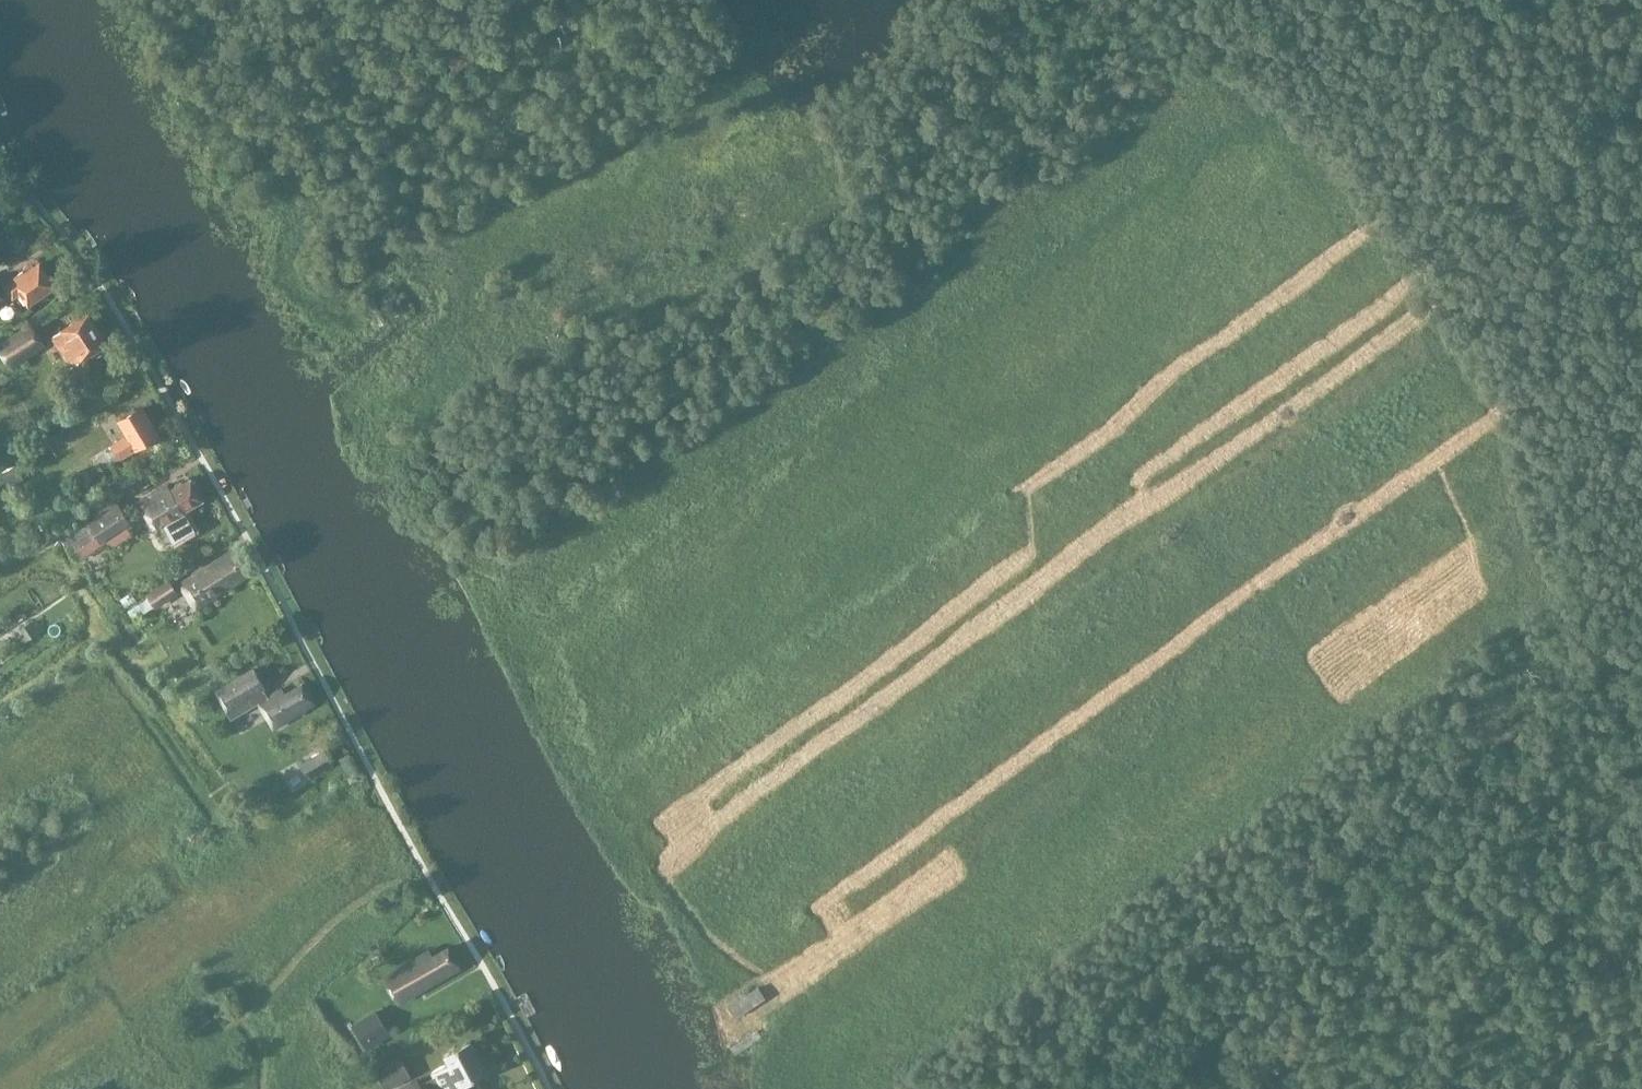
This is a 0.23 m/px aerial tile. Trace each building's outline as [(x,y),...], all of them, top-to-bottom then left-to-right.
[(8,295),(12,301),(20,296),(28,306),(55,287),(39,264),(24,275),(23,272),(0,288),(0,301),(8,295)] [(88,315),(51,339),(71,368),(107,344),(88,315)] [(11,368),(44,347),(30,326),(0,345),(0,352),(11,368)] [(401,344),(387,350),(393,362),(407,355),(401,344)] [(109,448),(117,461),(159,436),(142,408),(119,422),(127,437),(109,448)] [(168,487),(138,505),(157,534),(186,516),(183,513),(203,501),(190,480),(171,492),(168,487)] [(102,546),(100,543),(130,523),(116,502),(58,540),(74,565),(102,546)] [(177,585),(193,610),(246,576),(233,556),(214,568),(211,564),(177,585)] [(169,580),(146,595),(155,610),(178,594),(169,580)] [(129,592),(116,599),(128,620),(141,613),(129,592)] [(35,618),(0,644),(0,657),(3,662),(24,647),(22,644),(26,642),(27,644),(35,638),(34,636),(42,629),(35,618)] [(252,697),(270,725),(271,728),(274,727),(313,704),(301,684),(285,694),(281,689),(269,697),(251,669),(212,694),(224,714),(252,697)] [(323,749),(299,763),(308,779),(333,764),(323,749)] [(388,981),(399,1001),(460,968),(449,948),(388,981)] [(766,1000),(755,986),(727,1007),(738,1021),(766,1000)] [(390,1034),(374,1009),(350,1025),(366,1050),(390,1034)] [(471,1041),(444,1055),(449,1065),(432,1074),(434,1077),(419,1085),(417,1081),(402,1088),(480,1088),(475,1080),(487,1073),(471,1041)] [(401,1059),(375,1073),(384,1088),(387,1088),(410,1077),(401,1059)]
